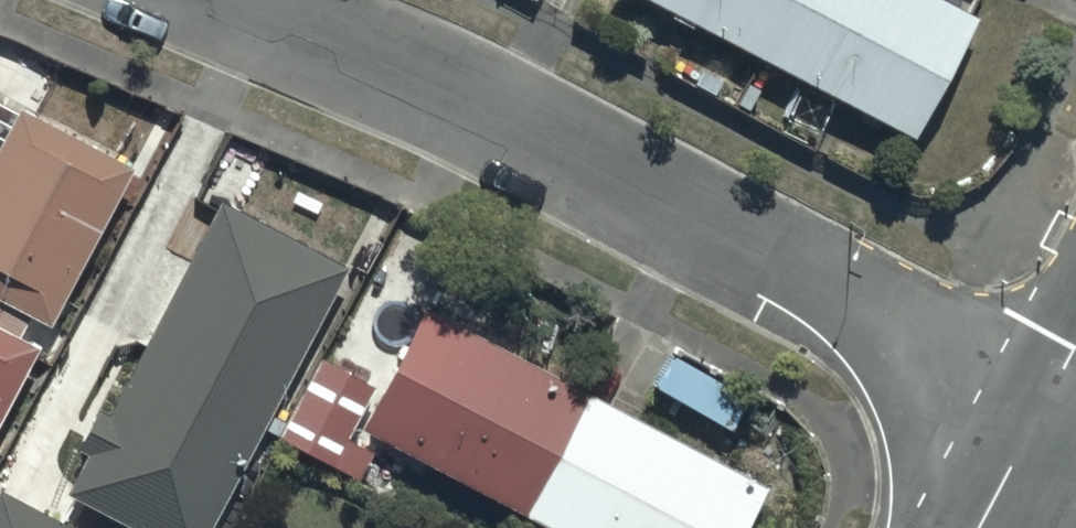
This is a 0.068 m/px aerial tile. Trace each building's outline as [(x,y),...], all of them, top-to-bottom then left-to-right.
[(912,134),(976,12),(953,0),(655,0),(912,134)] [(39,347),(17,336),(27,317),(44,326),(127,165),(14,107),(0,133),(0,421),(39,347)] [(216,197),(67,495),(94,508),(84,527),(209,527),(343,261),(216,197)] [(353,425),(547,527),(741,527),(763,486),(420,304),(377,385),(319,354),(275,438),(355,480),(371,450),(347,437),(353,425)] [(0,499),(0,527),(61,527),(0,499)]
